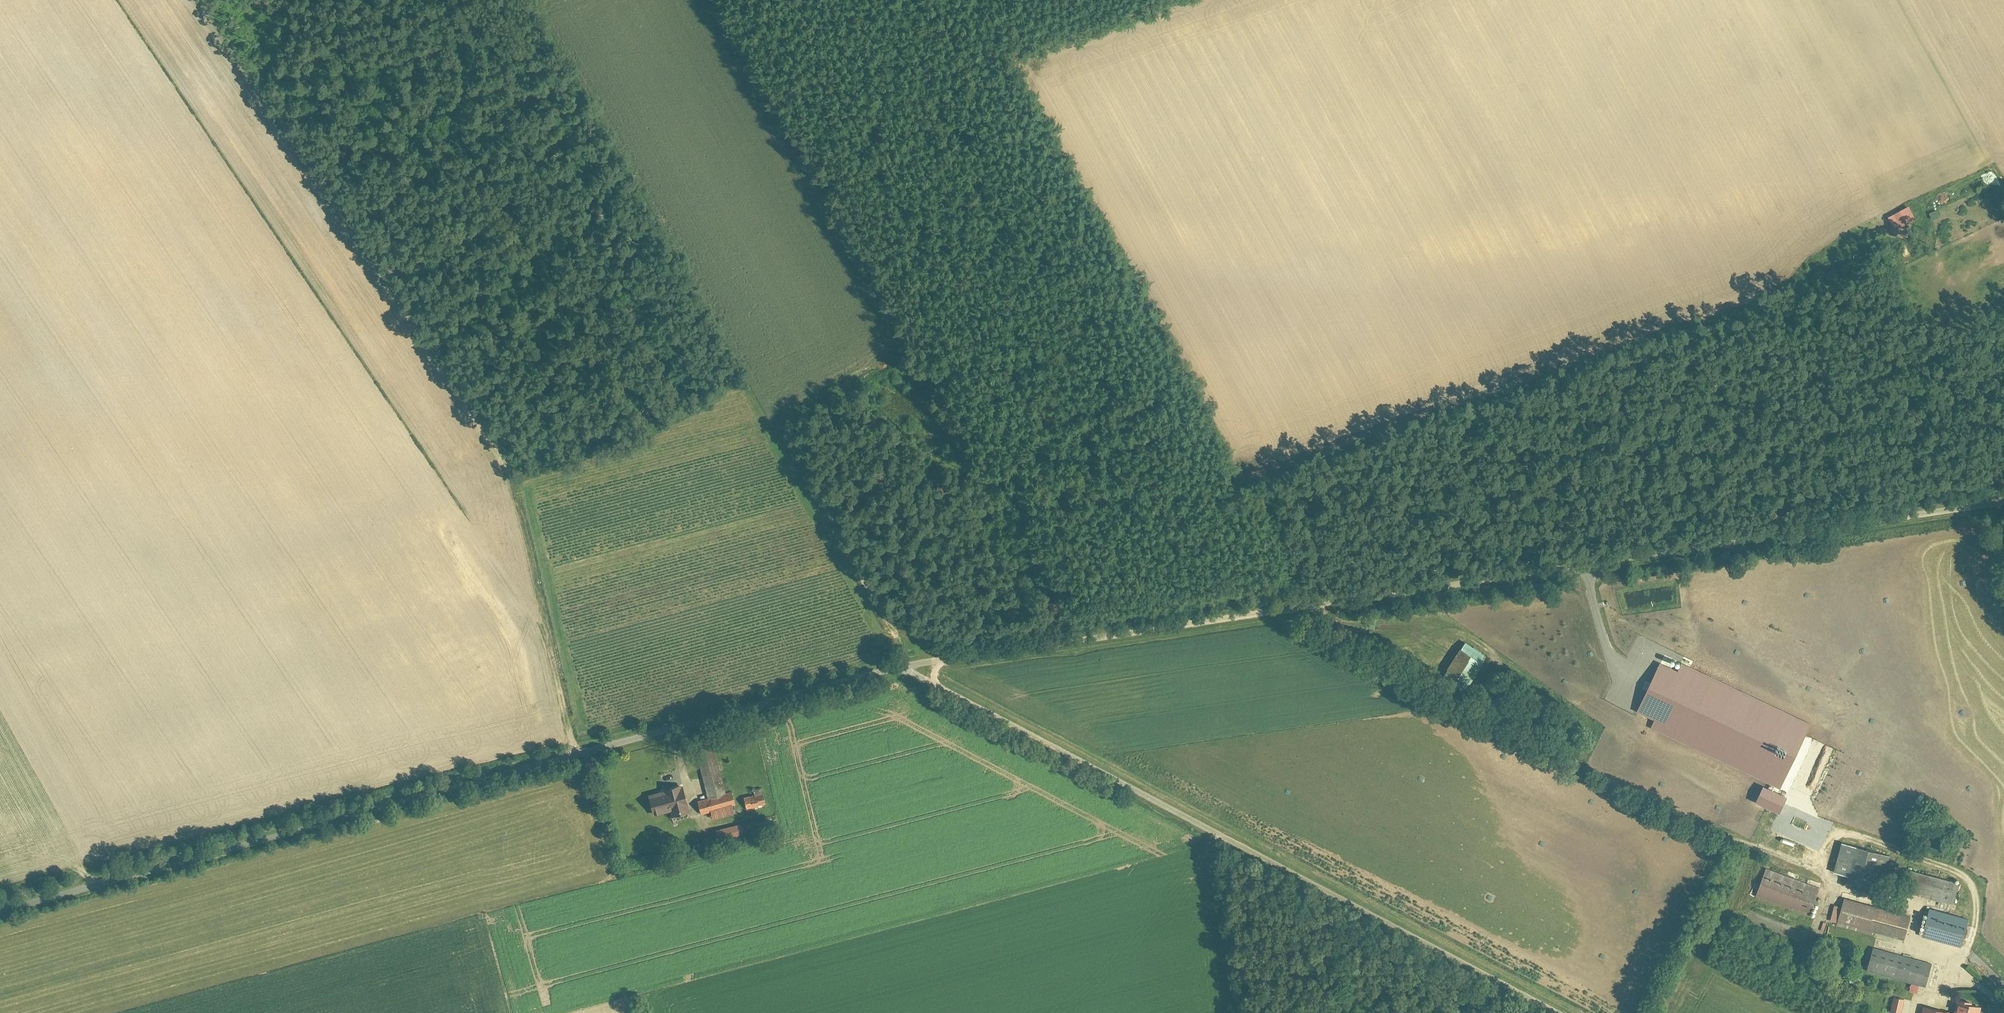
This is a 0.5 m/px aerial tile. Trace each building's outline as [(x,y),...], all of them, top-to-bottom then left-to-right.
[(1486,655),(1465,643),(1459,652),(1480,664),(1486,655)] [(1480,664),(1459,652),(1443,680),(1467,694),(1483,666),(1480,664)] [(703,814),(710,812),(712,820),(728,816),(726,809),(736,806),(732,791),(726,792),(715,747),(697,752),(708,796),(699,799),(703,814)] [(689,814),(687,807),(690,807),(685,787),(649,796),(654,816),(670,811),(672,819),(689,814)] [(744,795),(747,810),(767,806),(764,791),(744,795)] [(700,835),(703,847),(745,836),(742,824),(700,835)] [(1972,839),(1965,854),(1976,859),(1983,844),(1972,839)] [(1835,872),(1849,875),(1846,887),(1871,893),(1874,881),(1884,883),(1892,852),(1843,840),(1835,872)] [(1905,868),(1899,890),(1951,905),(1957,883),(1905,868)] [(1844,897),(1836,928),(1902,946),(1910,914),(1844,897)] [(1931,910),(1924,936),(1964,948),(1971,922),(1931,910)] [(1873,946),(1867,971),(1927,986),(1933,961),(1873,946)] [(1890,1012),(1904,1012),(1906,1000),(1893,998),(1890,1012)] [(1983,1006),(1961,1001),(1959,1012),(1982,1012),(1983,1006)]
